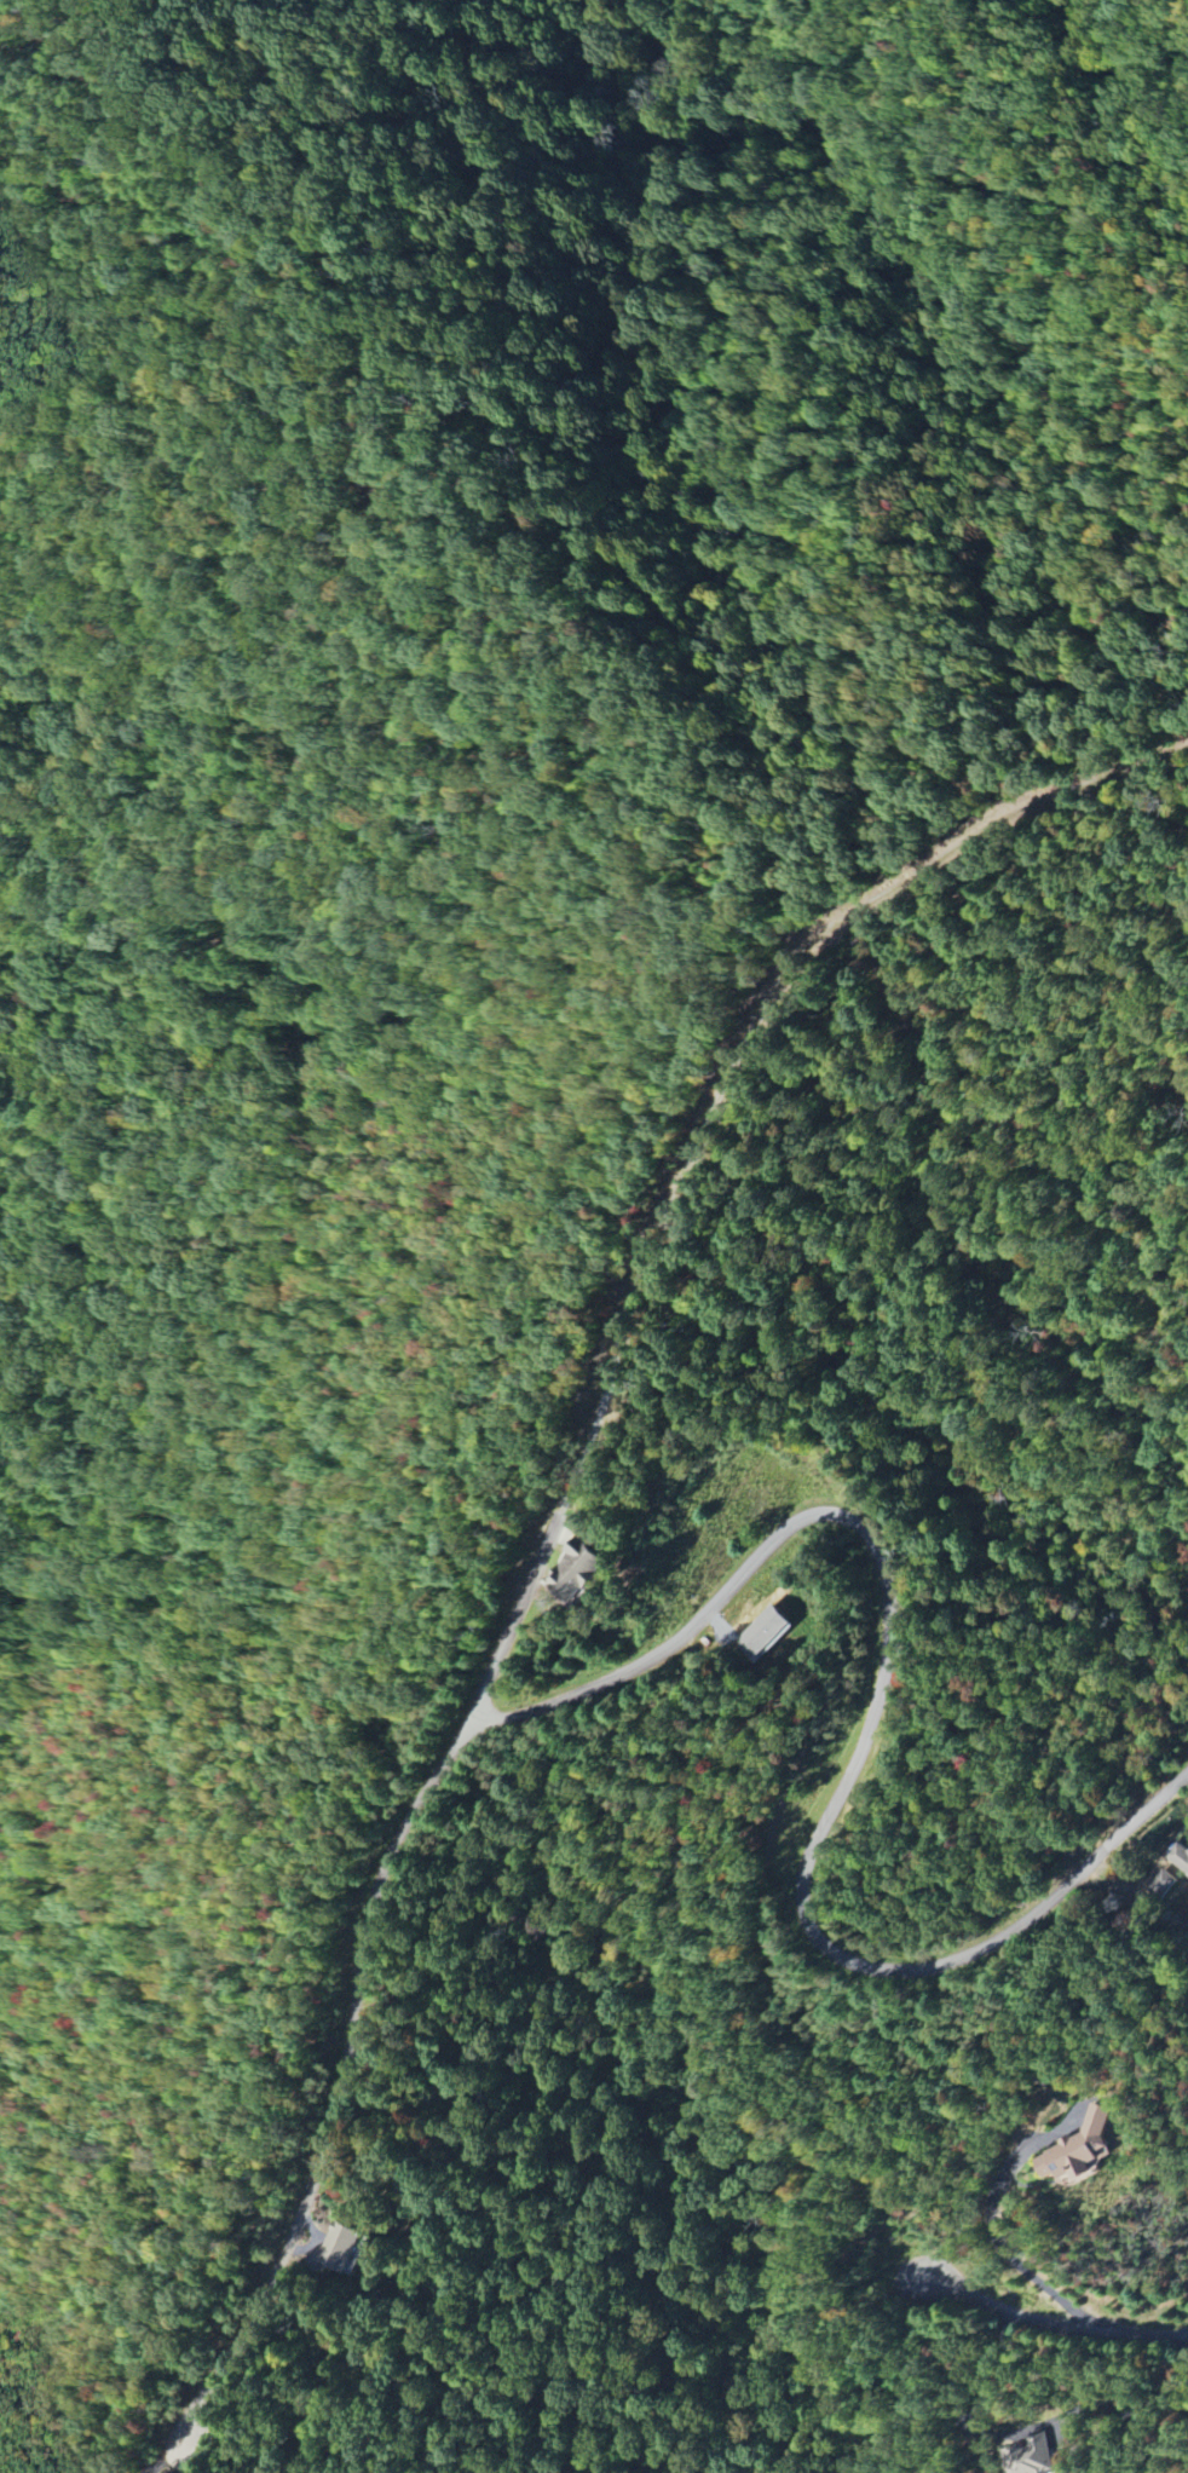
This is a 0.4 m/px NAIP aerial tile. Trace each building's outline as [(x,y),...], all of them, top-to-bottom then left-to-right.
[(570,1601),(607,1567),(584,1541),(575,1550),(574,1548),(546,1574),(570,1601)] [(740,1640),(758,1658),(791,1623),(773,1606),(740,1640)] [(1034,2160),(1046,2180),(1056,2174),(1061,2181),(1069,2176),(1078,2179),(1090,2172),(1092,2164),(1099,2161),(1101,2152),(1112,2146),(1108,2139),(1116,2110),(1091,2103),(1084,2132),(1069,2140),(1061,2138),(1059,2146),(1034,2160)] [(351,2276),(370,2235),(337,2220),(318,2261),(351,2276)] [(1018,2472),(1061,2472),(1059,2467),(1054,2468),(1051,2457),(1056,2456),(1049,2433),(1033,2438),(1041,2465),(1032,2468),(1031,2467),(1017,2471),(1018,2472)]
